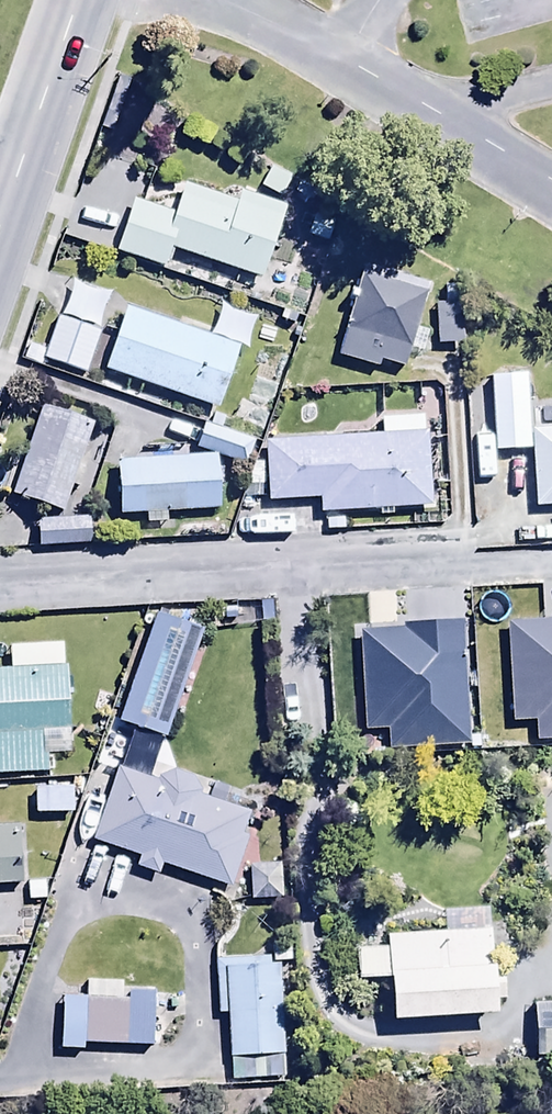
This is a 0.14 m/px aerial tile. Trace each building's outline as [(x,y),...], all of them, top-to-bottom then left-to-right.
[(133,205),(117,257),(163,272),(170,252),(262,282),(286,211),(240,196),(236,208),(182,190),(173,218),(133,205)] [(427,287),(362,270),(338,360),(378,371),(380,362),(405,369),(427,287)] [(462,307),(435,307),(436,349),(463,349),(462,307)] [(217,414),(239,351),(125,312),(104,375),(217,414)] [(97,335),(56,323),(44,364),(86,376),(97,335)] [(261,409),(240,401),(231,424),(253,432),(261,409)] [(95,429),(41,410),(10,500),(65,518),(95,429)] [(393,514),(430,512),(426,420),(380,422),(380,439),(264,443),(266,506),(320,504),(320,517),(380,516),(380,521),(394,520),(393,514)] [(253,443),(205,427),(196,453),(245,469),(253,443)] [(529,431),(535,512),(551,510),(551,430),(529,431)] [(496,453),(479,454),(481,487),(498,486),(496,453)] [(215,460),(117,464),(119,520),(146,519),(146,527),(167,526),(167,518),(218,516),(215,460)] [(91,522),(36,523),(37,550),(92,549),(91,522)] [(202,631),(155,615),(118,725),(165,740),(202,631)] [(68,732),(65,667),(0,671),(0,779),(44,776),(41,733),(68,732)] [(154,784),(118,772),(92,845),(137,861),(134,871),(158,880),(162,870),(229,894),(255,820),(202,801),(194,784),(175,776),(154,784)] [(73,789),(33,790),(34,818),(74,817),(73,789)] [(0,830),(0,890),(19,890),(16,830),(0,830)] [(277,869),(247,871),(249,904),(279,903),(277,869)] [(389,981),(392,1025),(497,1020),(496,1006),(503,1005),(502,975),(492,975),(490,934),(387,940),(387,952),(357,954),(359,982),(389,981)] [(282,1076),(279,967),(269,968),(269,961),(215,962),(216,1018),(227,1018),(229,1078),(282,1076)] [(86,1000),(61,1000),(61,1055),(84,1055),(84,1046),(153,1047),(154,1004),(122,1003),(122,982),(87,982),(86,1000)] [(535,1062),(551,1061),(551,1006),(534,1006),(535,1062)]
